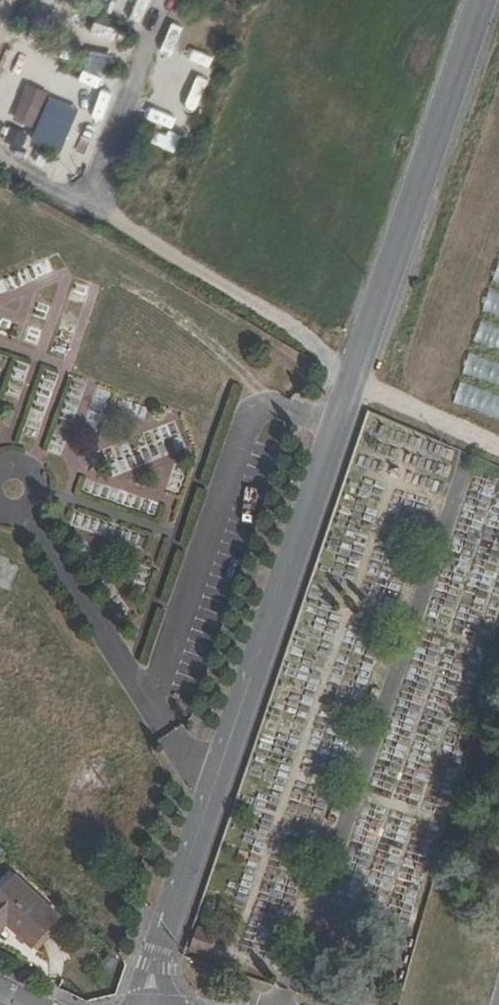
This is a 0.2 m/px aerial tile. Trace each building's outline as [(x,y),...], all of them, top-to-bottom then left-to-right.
[(173,22),(165,53),(178,56),(185,25),(173,22)] [(17,148),(46,157),(49,146),(67,152),(81,110),(71,107),(82,74),(15,51),(0,97),(0,112),(26,120),(17,148)] [(73,105),(88,112),(99,88),(84,81),(73,105)] [(12,878),(0,890),(0,928),(5,922),(32,947),(57,919),(12,878)] [(195,922),(189,939),(207,946),(213,928),(195,922)]
